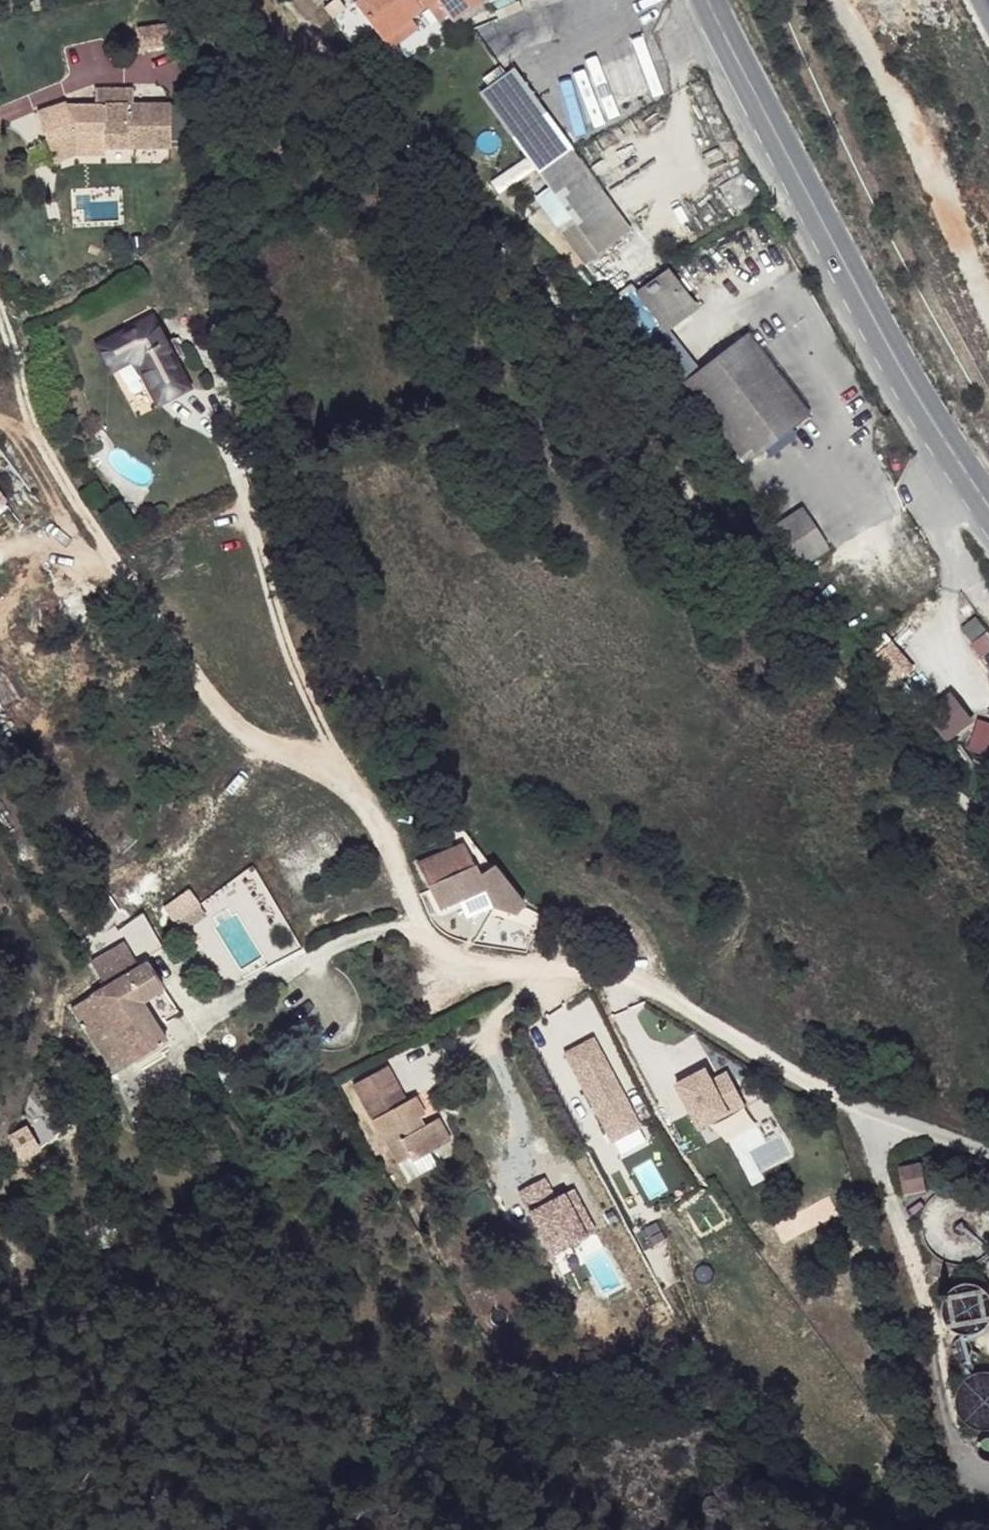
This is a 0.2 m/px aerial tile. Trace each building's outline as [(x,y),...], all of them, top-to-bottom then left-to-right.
[(381,40),(410,18),(434,0),(351,0),(381,40)] [(427,6),(440,21),(447,15),(436,0),(434,0),(427,6)] [(453,21),(471,8),(488,0),(436,0),(453,21)] [(418,28),(410,18),(381,40),(389,50),(418,28)] [(147,46),(180,44),(178,23),(146,26),(147,46)] [(480,92),(539,173),(572,149),(513,68),(480,92)] [(64,103),(36,112),(46,143),(74,134),(104,133),(104,148),(170,146),(169,103),(132,104),(132,88),(93,89),(94,105),(65,105),(64,103)] [(74,134),(46,143),(53,163),(74,156),(105,155),(104,148),(104,133),(74,134)] [(572,149),(539,173),(572,218),(599,254),(631,231),(572,149)] [(584,265),(599,254),(572,218),(558,229),(584,265)] [(667,270),(636,290),(663,325),(691,306),(667,270)] [(631,285),(606,302),(669,381),(692,362),(662,325),(631,285)] [(191,388),(153,318),(100,347),(113,372),(131,362),(137,364),(159,405),(191,388)] [(745,464),(809,415),(747,333),(683,381),(684,384),(699,403),(745,464)] [(693,408),(699,403),(684,384),(678,388),(693,408)] [(737,465),(742,461),(718,429),(713,433),(737,465)] [(10,494),(0,481),(0,502),(10,494)] [(801,568),(834,547),(805,505),(773,526),(801,568)] [(977,640),(988,662),(988,634),(977,640)] [(959,693),(931,713),(951,741),(979,721),(959,693)] [(988,756),(988,722),(980,718),(968,749),(988,756)] [(420,863),(442,910),(487,892),(494,909),(516,915),(525,906),(494,866),(482,873),(478,864),(474,867),(464,845),(420,863)] [(181,931),(209,912),(193,889),(165,907),(181,931)] [(144,956),(163,943),(145,916),(126,929),(144,956)] [(88,949),(85,951),(107,988),(74,1009),(116,1076),(167,1044),(157,1027),(142,1004),(164,990),(147,962),(140,965),(118,929),(97,944),(88,949)] [(142,1004),(157,1027),(179,1013),(164,990),(142,1004)] [(613,1142),(646,1125),(599,1035),(566,1052),(613,1142)] [(751,1109),(729,1063),(681,1085),(702,1131),(751,1109)] [(389,1067),(355,1086),(367,1108),(401,1089),(389,1067)] [(401,1089),(367,1108),(374,1121),(408,1102),(401,1089)] [(411,1159),(414,1164),(431,1154),(449,1145),(435,1122),(426,1127),(418,1131),(414,1123),(422,1119),(426,1116),(416,1098),(408,1102),(374,1121),(399,1166),(411,1159)] [(426,1127),(422,1119),(414,1123),(418,1131),(426,1127)] [(441,1119),(435,1122),(449,1145),(454,1142),(441,1119)] [(38,1152),(25,1130),(12,1139),(25,1159),(38,1152)] [(431,1154),(414,1164),(402,1171),(408,1181),(438,1166),(431,1154)] [(925,1176),(904,1180),(907,1193),(927,1189),(925,1176)] [(550,1178),(523,1188),(548,1257),(600,1238),(581,1188),(557,1196),(550,1178)] [(940,1263),(945,1266),(952,1268),(959,1269),(966,1269),(973,1267),(979,1265),(984,1262),(988,1257),(988,1199),(982,1193),(973,1190),(964,1188),(955,1188),(946,1190),(938,1194),(931,1200),(926,1207),(922,1216),(920,1225),(920,1234),(923,1242),(927,1251),(932,1258),(940,1263)] [(987,1269),(984,1262),(979,1265),(973,1267),(976,1274),(987,1269)] [(968,1283),(961,1284),(954,1288),(949,1292),(945,1298),(943,1305),(943,1312),(945,1319),(949,1325),(954,1330),(960,1334),(967,1335),(974,1335),(981,1332),(987,1328),(988,1326),(988,1292),(987,1290),(982,1286),(975,1284),(968,1283)] [(966,1339),(962,1338),(959,1339),(957,1339),(955,1341),(954,1343),(952,1345),(952,1350),(952,1353),(954,1356),(957,1358),(959,1360),(964,1360),(967,1360),(970,1358),(973,1356),(975,1353),(975,1348),(974,1343),(969,1340),(966,1339)] [(978,1371),(971,1374),(965,1378),(960,1384),(957,1391),(955,1398),(955,1405),(957,1413),(961,1419),(966,1425),(972,1429),(979,1431),(987,1432),(988,1432),(988,1370),(986,1370),(978,1371)]
